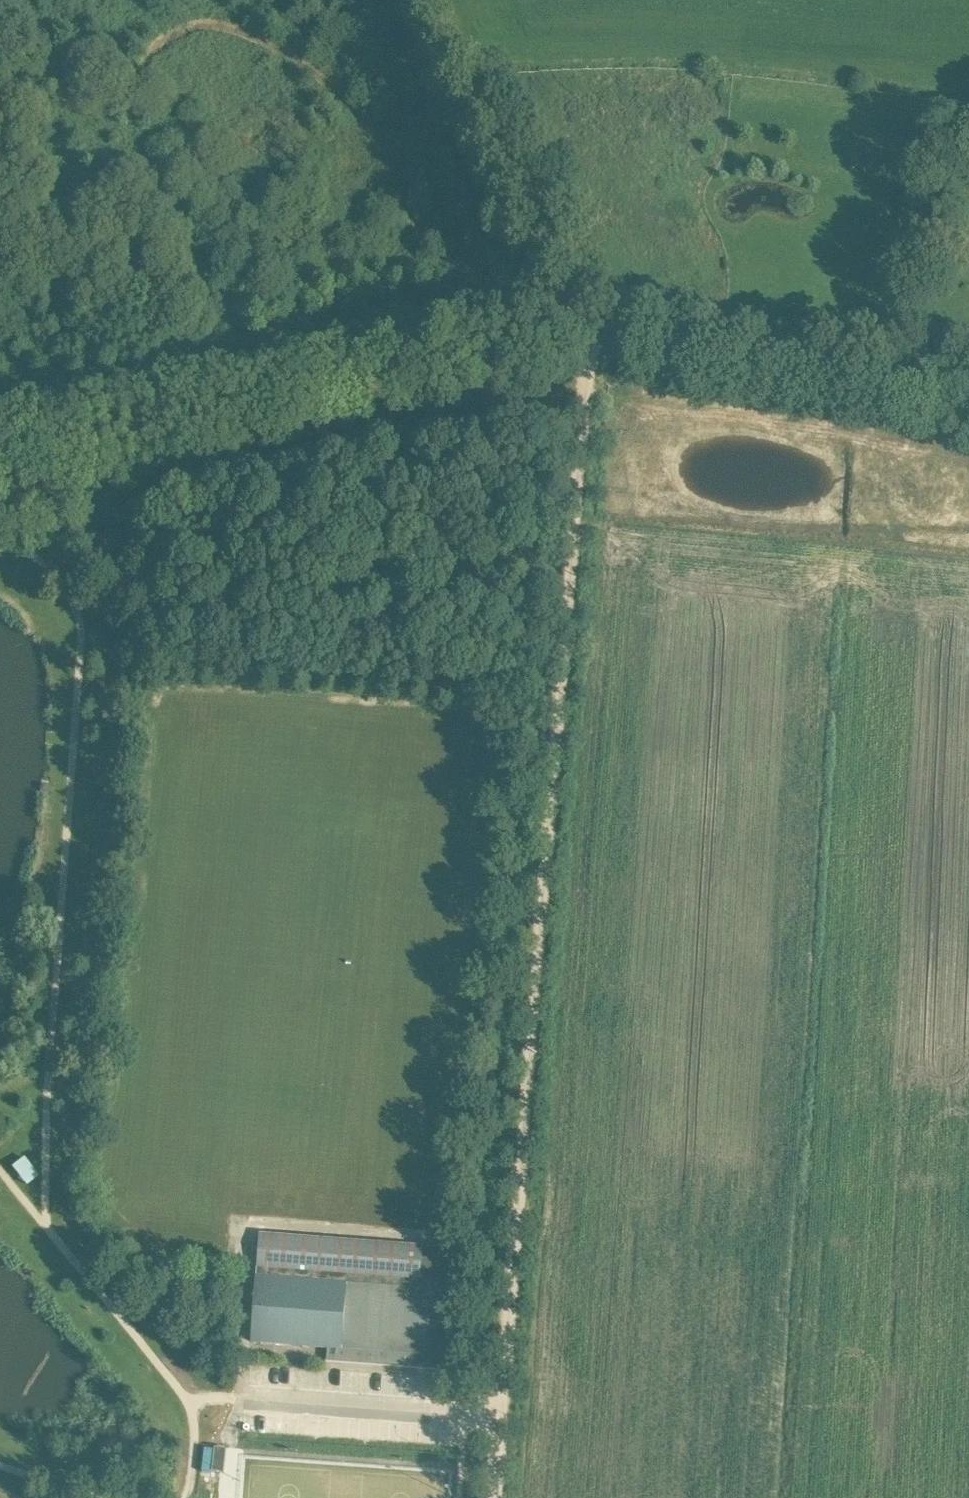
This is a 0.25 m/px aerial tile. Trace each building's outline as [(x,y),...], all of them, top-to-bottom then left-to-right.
[(16,1166),(31,1183),(42,1173),(27,1156),(16,1166)] [(448,1357),(456,1259),(456,1258),(440,1257),(437,1290),(258,1276),(252,1342),(328,1348),(327,1360),(326,1360),(326,1361),(447,1370),(448,1357)]
